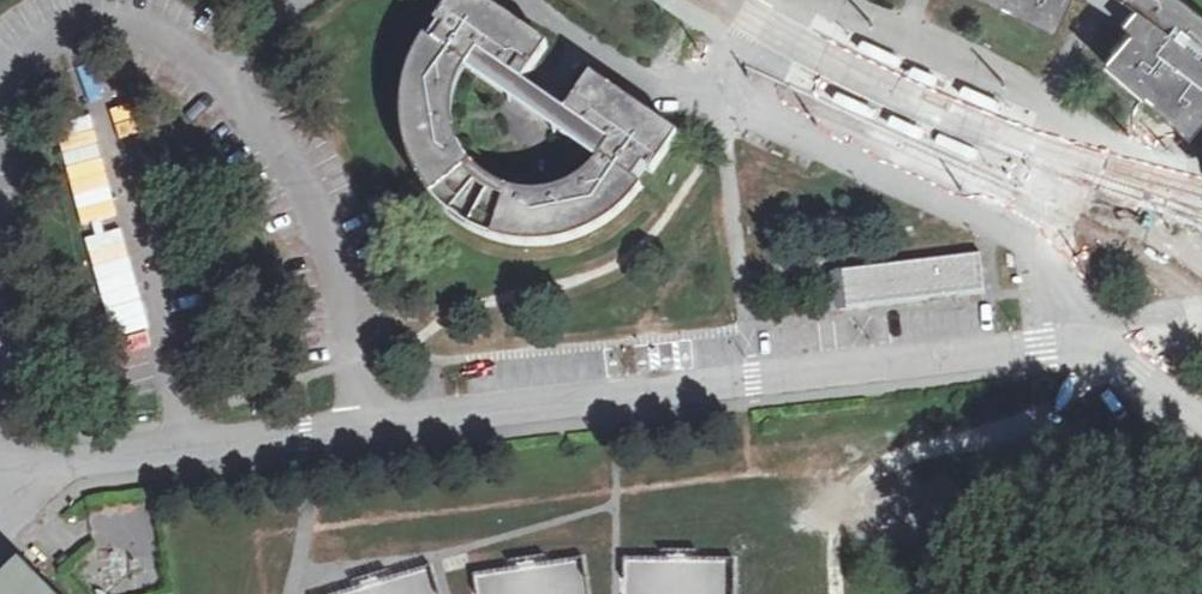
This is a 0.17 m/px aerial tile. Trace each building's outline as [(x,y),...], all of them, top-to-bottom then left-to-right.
[(432,22),(439,28),(429,41),(422,36),(411,55),(401,85),(398,116),(403,147),(420,185),(440,210),(465,228),(504,244),(536,247),(557,244),(596,230),(622,212),(642,190),(633,182),(641,168),(650,175),(675,136),(657,123),(589,77),(563,112),(519,82),(545,46),(476,0),(448,0),(432,22)] [(1050,25),(1062,0),(995,0),(1050,25)] [(1126,22),(1100,58),(1183,130),(1201,115),(1201,12),(1186,0),(1090,0),(1126,22)] [(863,35),(859,45),(897,61),(902,52),(863,35)] [(911,65),(937,77),(939,71),(914,59),(911,65)] [(964,79),(960,89),(999,107),(1003,97),(964,79)] [(876,102),(836,84),(831,95),(871,113),(876,102)] [(917,125),(891,113),(888,119),(923,134),(924,131),(916,127),(917,125)] [(980,147),(941,130),(937,141),(976,158),(977,154),(980,147)] [(981,255),(843,271),(848,309),(986,292),(981,255)] [(843,271),(836,272),(841,310),(848,309),(843,271)] [(623,593),(729,593),(729,558),(623,558),(623,593)] [(477,571),(479,593),(589,593),(585,560),(477,571)] [(1,586),(0,587),(0,593),(9,593),(1,586)]
